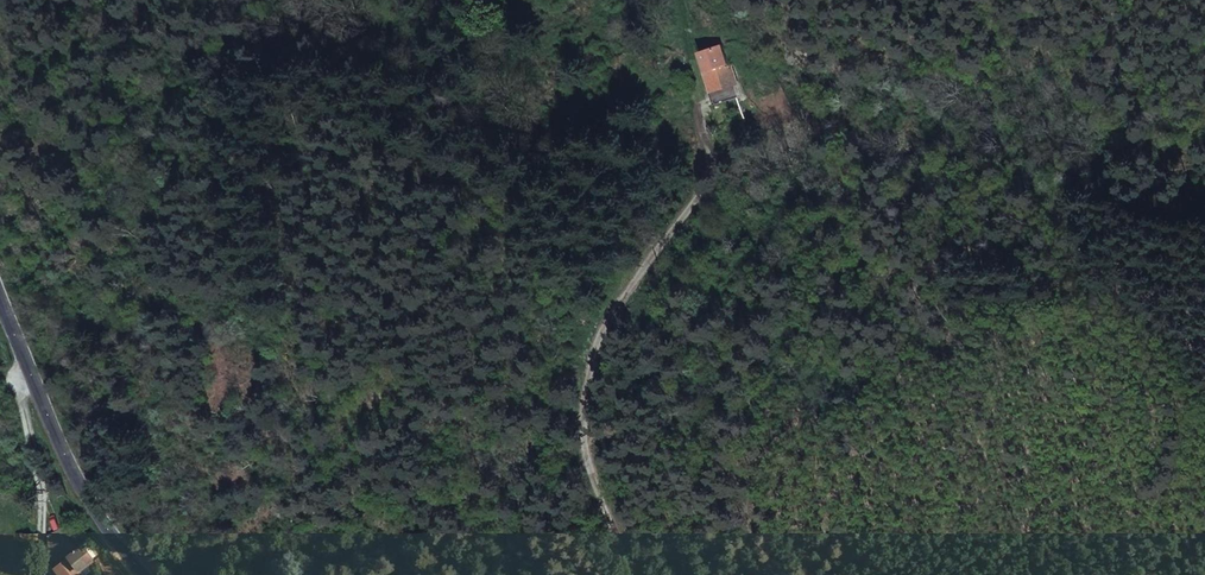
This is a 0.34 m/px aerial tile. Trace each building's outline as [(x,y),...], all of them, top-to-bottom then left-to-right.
[(706,69),(708,71),(728,64),(721,44),(701,51),(702,54),(706,69)] [(68,527),(58,533),(61,539),(55,542),(54,550),(62,561),(59,563),(67,574),(90,574),(88,573),(85,568),(99,560),(103,557),(93,543),(83,549),(68,527)] [(101,563),(99,560),(85,568),(88,573),(98,566),(101,563)] [(101,563),(98,566),(103,573),(108,569),(103,562),(101,563)]
